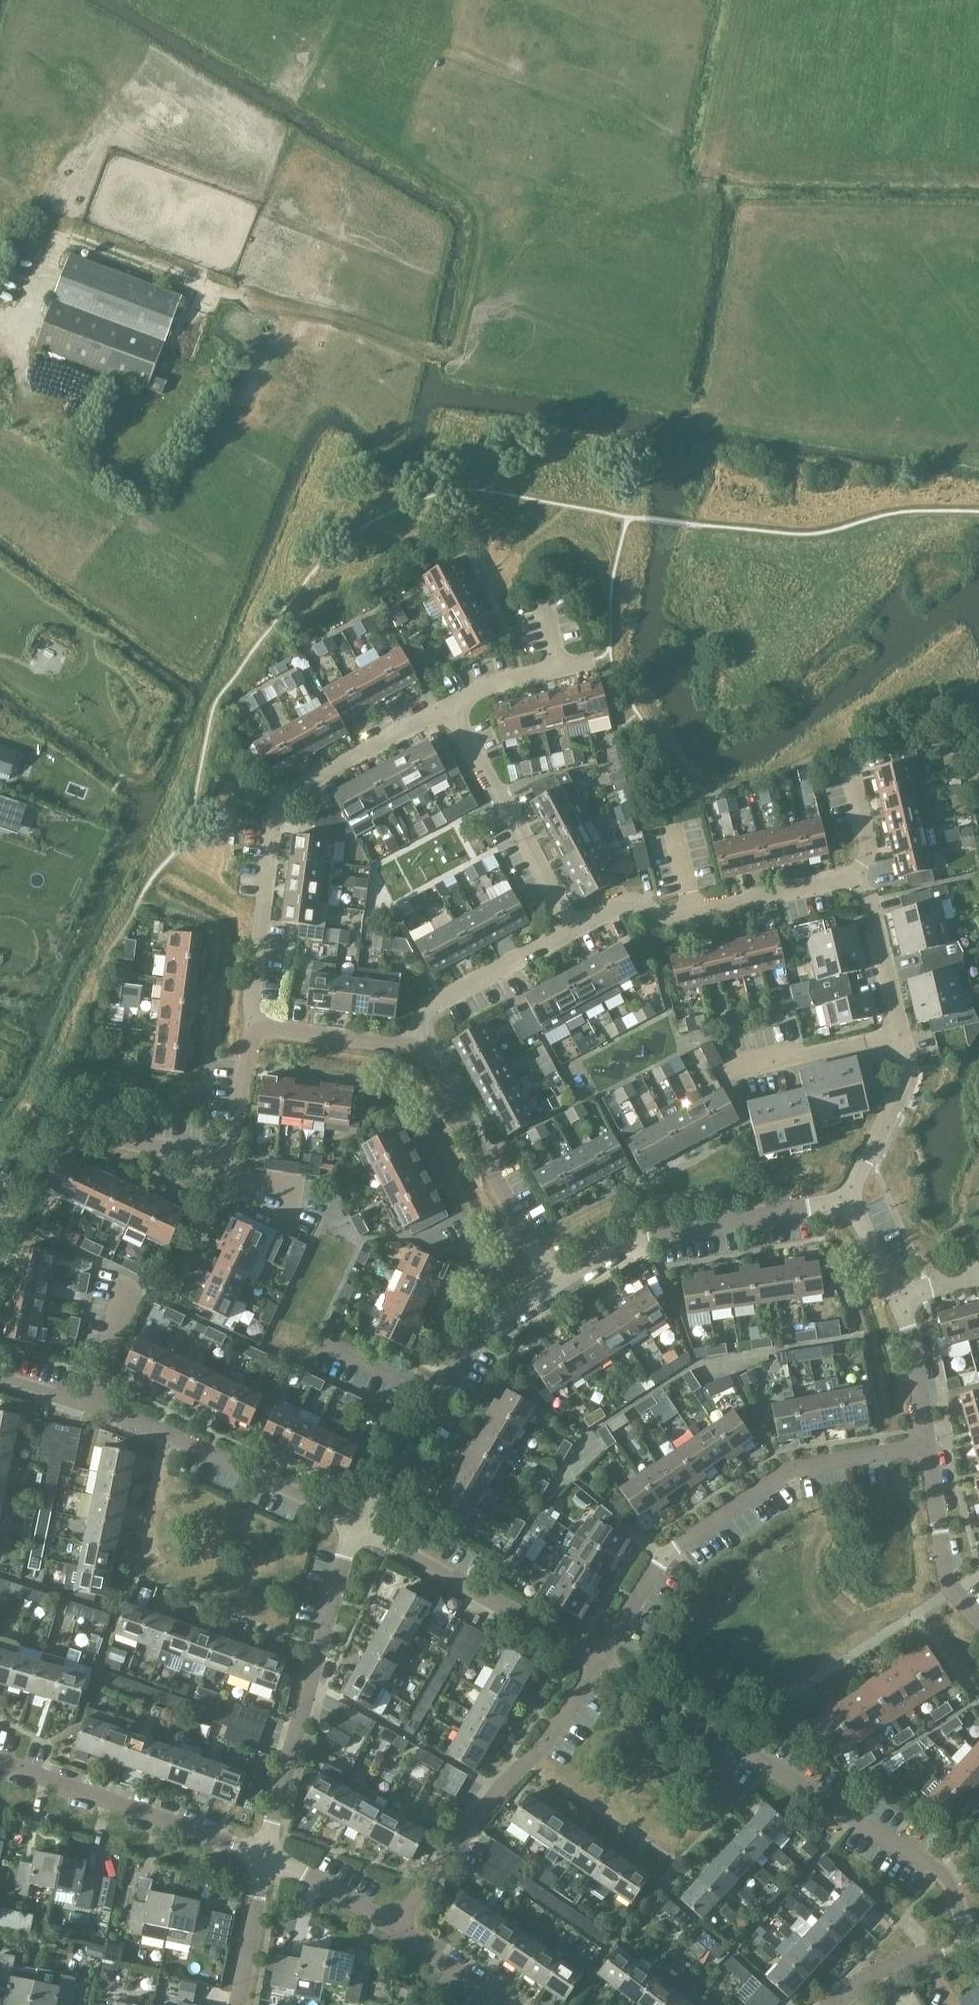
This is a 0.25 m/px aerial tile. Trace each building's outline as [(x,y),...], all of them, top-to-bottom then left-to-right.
[(35,347),(147,389),(161,395),(166,382),(152,376),(182,297),(70,255),(35,347)] [(422,577),(432,596),(463,579),(453,560),(422,577)] [(432,596),(442,616),(474,599),(463,579),(432,596)] [(442,616),(453,635),(484,618),(474,599),(442,616)] [(387,611),(391,618),(403,612),(398,604),(387,611)] [(403,612),(391,618),(395,627),(407,621),(403,612)] [(368,617),(359,622),(365,633),(374,629),(368,617)] [(484,618),(453,635),(463,654),(485,643),(495,638),(484,618)] [(365,633),(359,622),(351,626),(358,637),(365,633)] [(330,637),(321,642),(328,654),(336,649),(330,637)] [(328,654),(321,642),(314,646),(320,658),(328,654)] [(407,649),(412,657),(423,651),(419,642),(407,649)] [(400,648),(380,659),(398,690),(417,680),(400,648)] [(423,651),(412,657),(416,665),(428,659),(423,651)] [(380,659),(361,669),(378,700),(398,690),(380,659)] [(361,669),(342,680),(359,711),(378,700),(361,669)] [(298,671),(289,676),(295,687),(302,684),(304,683),(298,671)] [(295,687),(289,676),(282,680),(288,691),(295,687)] [(322,690),(329,702),(340,721),(359,711),(342,680),(322,690)] [(600,681),(578,686),(587,721),(608,716),(600,681)] [(302,684),(295,687),(298,692),(304,703),(311,699),(302,684)] [(578,686),(557,691),(565,726),(587,721),(578,686)] [(260,691),(251,696),(258,708),(266,703),(260,691)] [(557,691),(536,696),(544,731),(565,726),(557,691)] [(258,708),(251,696),(244,700),(250,712),(258,708)] [(536,696),(514,702),(523,736),(544,731),(536,696)] [(320,708),(310,713),(328,744),(347,734),(340,721),(329,702),(320,708)] [(523,736),(514,702),(493,707),(501,741),(523,736)] [(299,719),(291,723),(308,754),(328,744),(310,713),(299,719)] [(291,723),(272,734),(289,765),(308,754),(291,723)] [(289,765),(272,734),(253,744),(270,775),(289,765)] [(950,740),(937,743),(940,752),(952,749),(950,740)] [(428,742),(409,752),(429,790),(459,774),(447,751),(436,757),(428,742)] [(606,749),(609,762),(619,760),(616,747),(606,749)] [(893,766),(873,771),(878,792),(922,782),(917,761),(914,748),(890,754),(893,766)] [(4,774),(4,773),(11,753),(0,749),(0,772),(4,774)] [(580,749),(571,751),(574,764),(583,762),(580,749)] [(574,764),(571,751),(562,753),(565,766),(574,764)] [(389,763),(405,792),(410,800),(429,790),(409,752),(389,763)] [(538,759),(529,761),(532,774),(541,772),(538,759)] [(532,774),(529,761),(520,763),(523,776),(532,774)] [(389,763),(370,773),(386,802),(405,792),(389,763)] [(807,768),(799,770),(802,781),(810,779),(807,768)] [(609,775),(612,783),(625,779),(622,771),(609,775)] [(370,773),(351,783),(371,821),(390,811),(386,802),(370,773)] [(536,799),(530,803),(540,822),(572,805),(580,801),(565,774),(553,776),(530,789),(536,799)] [(625,779),(612,783),(615,792),(628,788),(625,779)] [(802,781),(801,782),(804,795),(813,792),(811,785),(810,779),(802,781)] [(878,792),(883,813),(927,803),(922,782),(913,784),(878,792)] [(340,809),(329,815),(341,837),(352,831),(355,838),(375,828),(371,821),(351,783),(331,794),(340,809)] [(948,789),(950,798),(963,795),(961,786),(948,789)] [(776,787),(767,790),(770,803),(779,800),(776,787)] [(770,803),(767,790),(758,792),(761,805),(770,803)] [(963,795),(950,798),(952,807),(965,804),(963,795)] [(8,828),(16,802),(0,796),(0,825),(8,828)] [(471,796),(441,812),(447,823),(477,807),(471,796)] [(734,797),(725,799),(728,812),(737,810),(734,797)] [(728,812),(725,799),(716,802),(719,815),(728,812)] [(572,805),(540,822),(551,841),(582,824),(590,820),(580,801),(572,805)] [(883,813),(888,835),(932,824),(927,803),(883,813)] [(290,857),(323,862),(330,862),(333,841),(334,841),(341,837),(329,815),(324,818),(315,822),(313,838),(293,835),(290,857)] [(617,820),(620,829),(633,825),(630,817),(630,816),(617,820)] [(429,817),(421,822),(427,833),(436,829),(429,817)] [(819,819),(798,824),(806,859),(827,854),(819,819)] [(561,861),(599,840),(600,839),(599,839),(590,822),(590,821),(590,820),(582,824),(551,841),(561,861)] [(427,833),(421,822),(413,826),(419,837),(427,833)] [(798,824),(777,829),(785,864),(806,859),(798,824)] [(888,835),(893,856),(928,848),(937,846),(932,824),(888,835)] [(633,825),(620,829),(623,837),(636,833),(633,825)] [(958,831),(960,840),(973,837),(971,828),(958,831)] [(777,829),(755,834),(763,869),(785,864),(777,829)] [(755,834),(734,839),(742,874),(763,869),(755,834)] [(383,842),(390,854),(398,849),(392,837),(383,842)] [(973,837),(960,840),(962,849),(975,846),(973,837)] [(742,874),(734,839),(713,844),(721,879),(742,874)] [(571,880),(603,863),(609,859),(599,840),(561,861),(571,880)] [(650,869),(644,844),(632,847),(637,872),(639,871),(648,869),(650,869)] [(928,848),(893,856),(898,877),(905,876),(908,888),(934,882),(931,870),(933,869),(928,848)] [(290,857),(287,879),(320,883),(323,862),(290,857)] [(480,861),(472,866),(478,878),(486,873),(480,861)] [(603,863),(571,880),(582,899),(613,882),(603,863)] [(478,878),(472,866),(464,870),(470,882),(478,878)] [(287,879),(284,901),(317,905),(317,904),(327,906),(329,885),(320,883),(287,879)] [(355,879),(354,888),(367,890),(368,880),(355,879)] [(442,882),(434,886),(440,898),(449,893),(442,882)] [(909,908),(894,912),(899,934),(945,924),(939,901),(942,900),(947,894),(945,886),(929,890),(906,896),(909,908)] [(367,890),(354,888),(352,897),(365,899),(367,890)] [(511,891),(492,901),(508,933),(528,922),(511,891)] [(423,892),(414,897),(420,908),(429,904),(423,892)] [(420,908),(414,897),(407,901),(413,912),(420,908)] [(284,901),(281,923),(299,925),(297,937),(322,941),(321,945),(329,946),(330,942),(329,942),(330,929),(324,928),(327,906),(317,904),(317,905),(284,901)] [(492,901),(472,911),(489,943),(508,933),(492,901)] [(472,911),(453,922),(470,953),(489,943),(472,911)] [(805,939),(810,960),(856,949),(851,927),(836,931),(833,918),(792,928),(796,941),(805,939)] [(453,922),(434,932),(451,964),(470,953),(453,922)] [(919,953),(921,963),(962,953),(956,942),(949,943),(945,924),(899,934),(904,957),(919,953)] [(329,942),(338,944),(339,930),(330,929),(329,942)] [(339,930),(338,944),(347,945),(349,932),(339,930)] [(776,931),(755,936),(763,971),(784,966),(776,931)] [(169,932),(166,955),(204,960),(205,951),(199,950),(201,936),(169,932)] [(451,964),(434,932),(414,943),(431,974),(451,964)] [(371,948),(381,949),(383,936),(373,935),(372,942),(371,948)] [(383,936),(381,949),(412,954),(404,939),(383,936)] [(755,936),(733,941),(741,976),(763,971),(755,936)] [(126,940),(125,949),(135,950),(136,942),(126,940)] [(733,941),(712,946),(720,981),(741,976),(733,941)] [(619,945),(600,956),(617,985),(635,975),(637,980),(649,973),(637,951),(625,957),(619,945)] [(712,946),(691,951),(699,986),(720,981),(712,946)] [(135,950),(125,949),(123,960),(133,961),(135,950)] [(808,982),(808,996),(850,986),(847,974),(861,971),(856,949),(810,960),(815,980),(808,982)] [(699,986),(691,951),(669,956),(678,991),(699,986)] [(910,980),(915,1002),(961,992),(970,989),(968,979),(958,981),(956,969),(962,968),(962,953),(921,963),(924,976),(910,980)] [(166,955),(163,978),(195,982),(197,969),(203,970),(204,960),(166,955)] [(600,956),(581,966),(602,1003),(621,993),(617,985),(600,956)] [(328,1010),(333,977),(335,965),(313,962),(307,1007),(328,1010)] [(581,966),(562,976),(583,1014),(602,1003),(581,966)] [(350,1013),(372,1016),(378,971),(356,968),(355,980),(350,1013)] [(378,971),(372,1016),(394,1019),(398,984),(400,974),(378,971)] [(562,976),(543,986),(560,1017),(560,1016),(565,1024),(583,1014),(562,976)] [(328,1010),(350,1013),(355,980),(333,977),(328,1010)] [(163,978),(160,1001),(199,1006),(200,996),(193,995),(195,982),(163,978)] [(111,985),(110,993),(139,997),(141,989),(111,985)] [(560,1017),(543,986),(524,996),(530,1008),(519,1014),(523,1020),(527,1028),(532,1036),(536,1034),(542,1030),(544,1035),(565,1024),(560,1016),(560,1017)] [(850,986),(808,996),(815,1008),(821,1006),(827,1028),(828,1028),(872,1017),(867,995),(852,998),(850,986)] [(961,992),(915,1002),(920,1023),(935,1019),(938,1032),(962,1027),(978,1023),(972,1010),(965,1011),(962,995),(961,992)] [(139,997),(110,993),(108,1004),(119,1005),(119,1007),(138,1009),(139,997)] [(160,1001),(157,1024),(189,1028),(191,1014),(197,1015),(199,1006),(160,1001)] [(779,1003),(770,1005),(773,1018),(783,1016),(779,1003)] [(633,1012),(638,1024),(654,1016),(648,1004),(633,1012)] [(773,1018),(770,1005),(761,1007),(765,1020),(773,1018)] [(511,1009),(505,1012),(515,1032),(526,1026),(523,1020),(519,1014),(518,1014),(515,1007),(511,1009)] [(633,1012),(621,1019),(626,1030),(638,1024),(633,1012)] [(737,1013),(728,1015),(731,1028),(740,1026),(737,1013)] [(731,1028),(728,1015),(719,1017),(721,1024),(722,1030),(731,1028)] [(684,1019),(687,1032),(697,1030),(694,1017),(684,1019)] [(621,1019),(612,1023),(618,1034),(626,1030),(621,1019)] [(618,1034),(612,1023),(605,1027),(610,1039),(618,1034)] [(157,1024),(154,1046),(193,1052),(194,1041),(188,1040),(189,1028),(157,1024)] [(452,1041),(462,1060),(494,1043),(484,1024),(452,1041)] [(526,1026),(515,1032),(521,1042),(532,1036),(526,1026)] [(827,1028),(818,1030),(819,1037),(829,1034),(828,1028),(827,1028)] [(105,1029),(104,1039),(114,1040),(115,1031),(105,1029)] [(574,1043),(580,1055),(589,1050),(583,1038),(574,1043)] [(114,1040),(104,1039),(103,1049),(113,1050),(114,1040)] [(711,1041),(699,1046),(711,1069),(722,1063),(711,1041)] [(462,1060),(473,1079),(504,1063),(494,1043),(462,1060)] [(193,1052),(154,1046),(151,1069),(184,1074),(186,1060),(192,1060),(193,1052)] [(536,1060),(540,1068),(551,1062),(547,1054),(536,1060)] [(747,1105),(753,1133),(759,1156),(816,1143),(812,1123),(868,1110),(864,1091),(878,1088),(871,1057),(857,1060),(857,1059),(799,1073),(803,1092),(747,1105)] [(551,1062),(540,1068),(544,1076),(555,1070),(551,1062)] [(473,1079),(483,1099),(515,1082),(504,1063),(473,1079)] [(667,1063),(660,1067),(666,1079),(674,1075),(667,1063)] [(666,1079),(660,1067),(652,1072),(658,1083),(666,1079)] [(257,1115),(280,1117),(285,1080),(261,1077),(257,1115)] [(280,1117),(303,1121),(308,1082),(285,1080),(280,1117)] [(303,1121),(301,1130),(311,1131),(312,1122),(326,1124),(331,1085),(320,1084),(308,1082),(303,1121)] [(483,1099),(494,1118),(525,1101),(515,1082),(483,1099)] [(629,1084),(622,1088),(628,1100),(636,1095),(629,1084)] [(331,1085),(326,1124),(349,1127),(356,1128),(361,1089),(354,1088),(331,1085)] [(628,1100),(622,1088),(613,1092),(620,1104),(628,1100)] [(556,1097),(561,1107),(572,1101),(568,1091),(556,1097)] [(696,1091),(677,1101),(699,1141),(718,1131),(702,1102),(696,1091)] [(721,1091),(702,1102),(718,1131),(737,1121),(721,1091)] [(555,1096),(541,1103),(546,1114),(561,1107),(556,1097),(555,1096)] [(525,1101),(494,1118),(504,1137),(535,1120),(525,1101)] [(658,1111),(664,1122),(679,1151),(699,1141),(677,1101),(658,1111)] [(580,1104),(572,1108),(578,1119),(586,1115),(580,1104)] [(578,1119),(572,1108),(564,1112),(570,1124),(578,1119)] [(660,1161),(645,1132),(639,1121),(620,1131),(626,1142),(641,1171),(660,1161)] [(664,1122),(645,1132),(660,1161),(679,1151),(664,1122)] [(542,1124),(534,1129),(540,1140),(548,1136),(542,1124)] [(361,1146),(371,1166),(419,1143),(417,1138),(409,1142),(401,1126),(366,1144),(361,1146)] [(540,1140),(534,1129),(526,1133),(532,1145),(540,1140)] [(610,1133),(591,1143),(608,1175),(627,1164),(610,1133)] [(371,1166),(382,1187),(423,1167),(415,1152),(422,1149),(419,1143),(371,1166)] [(591,1143),(572,1153),(589,1185),(608,1175),(591,1143)] [(572,1153),(553,1163),(570,1195),(589,1185),(572,1153)] [(302,1155),(301,1164),(310,1165),(311,1156),(302,1155)] [(310,1165),(310,1166),(320,1167),(321,1157),(311,1156),(310,1165)] [(44,1188),(65,1197),(81,1163),(72,1159),(70,1164),(57,1158),(44,1188)] [(263,1170),(273,1171),(275,1161),(264,1160),(263,1170)] [(275,1161),(273,1171),(283,1173),(285,1162),(275,1161)] [(72,1211),(82,1215),(86,1207),(99,1178),(87,1173),(90,1167),(81,1163),(65,1197),(76,1203),(72,1211)] [(570,1195),(553,1163),(533,1174),(551,1205),(570,1195)] [(320,1167),(310,1166),(309,1176),(318,1177),(319,1170),(320,1167)] [(382,1187),(393,1208),(439,1183),(437,1178),(430,1182),(423,1167),(382,1187)] [(99,1178),(86,1207),(93,1211),(107,1217),(122,1182),(114,1178),(111,1183),(99,1178)] [(351,1178),(342,1183),(347,1192),(356,1187),(351,1178)] [(107,1217),(127,1226),(140,1197),(128,1191),(131,1186),(122,1182),(107,1217)] [(347,1192),(342,1183),(339,1184),(333,1187),(338,1197),(347,1192)] [(439,1183),(393,1208),(403,1228),(408,1226),(417,1221),(426,1217),(434,1212),(443,1208),(435,1192),(442,1189),(439,1183)] [(127,1226),(148,1236),(164,1201),(155,1197),(152,1203),(140,1197),(127,1226)] [(164,1201),(148,1236),(169,1246),(183,1217),(170,1211),(173,1205),(164,1201)] [(443,1208),(434,1212),(439,1221),(448,1217),(443,1208)] [(231,1220),(221,1240),(256,1257),(261,1247),(266,1236),(270,1229),(267,1227),(251,1220),(234,1212),(231,1220)] [(434,1212),(426,1217),(430,1226),(439,1221),(434,1212)] [(350,1219),(354,1227),(363,1222),(359,1214),(350,1219)] [(426,1217),(417,1221),(421,1230),(430,1226),(426,1217)] [(39,1229),(47,1233),(52,1223),(43,1219),(39,1229)] [(417,1221),(408,1226),(413,1234),(421,1230),(417,1221)] [(363,1222),(354,1227),(359,1236),(368,1232),(363,1222)] [(52,1223),(47,1233),(57,1238),(69,1243),(74,1232),(62,1227),(62,1228),(52,1223)] [(80,1248),(88,1252),(93,1243),(85,1239),(80,1248)] [(221,1240),(217,1249),(224,1252),(218,1264),(247,1277),(256,1257),(221,1240)] [(293,1240),(280,1268),(285,1270),(293,1274),(297,1265),(306,1246),(293,1240)] [(93,1243),(88,1252),(98,1257),(103,1247),(93,1243)] [(363,1243),(359,1252),(369,1257),(373,1248),(363,1243)] [(16,1259),(14,1269),(51,1277),(56,1254),(25,1247),(22,1261),(16,1259)] [(166,1247),(162,1258),(166,1259),(170,1262),(175,1251),(170,1249),(166,1247)] [(416,1247),(414,1251),(428,1257),(430,1254),(422,1250),(416,1247)] [(396,1268),(404,1272),(439,1288),(449,1267),(428,1257),(414,1251),(408,1264),(400,1260),(396,1268)] [(369,1257),(359,1252),(355,1261),(365,1266),(369,1257)] [(113,1256),(110,1262),(117,1266),(121,1259),(113,1256)] [(122,1268),(131,1272),(135,1263),(126,1258),(122,1268)] [(803,1258),(795,1260),(800,1298),(823,1294),(820,1275),(819,1266),(818,1262),(804,1264),(803,1258)] [(785,1268),(773,1269),(777,1301),(800,1298),(795,1260),(784,1261),(785,1268)] [(135,1263),(131,1272),(140,1276),(144,1267),(135,1263)] [(206,1273),(202,1282),(237,1298),(243,1286),(249,1289),(254,1281),(247,1277),(218,1264),(213,1276),(206,1273)] [(758,1266),(749,1267),(755,1304),(777,1301),(773,1269),(759,1271),(758,1266)] [(740,1274),(727,1276),(732,1308),(755,1304),(749,1267),(739,1269),(740,1274)] [(18,1280),(15,1293),(46,1299),(51,1277),(14,1269),(12,1279),(18,1280)] [(293,1274),(285,1270),(280,1279),(289,1283),(293,1274)] [(80,1272),(78,1282),(88,1284),(90,1275),(80,1272)] [(386,1289),(395,1293),(424,1306),(429,1295),(435,1298),(439,1288),(404,1272),(399,1282),(391,1278),(386,1289)] [(712,1272),(704,1274),(709,1311),(732,1308),(727,1276),(713,1278),(712,1272)] [(695,1281),(682,1283),(688,1328),(711,1325),(709,1311),(704,1274),(694,1275),(695,1281)] [(88,1284),(78,1282),(76,1292),(86,1294),(88,1284)] [(237,1298),(202,1282),(192,1303),(227,1319),(237,1298)] [(345,1284),(340,1293),(349,1297),(354,1288),(345,1284)] [(646,1287),(626,1299),(647,1331),(666,1319),(646,1287)] [(6,1304),(4,1314),(42,1321),(46,1299),(15,1293),(12,1306),(6,1304)] [(349,1297),(340,1293),(336,1303),(345,1307),(349,1297)] [(395,1293),(385,1314),(420,1330),(424,1321),(418,1318),(424,1306),(395,1293)] [(621,1310),(610,1317),(628,1344),(647,1331),(626,1299),(618,1305),(621,1310)] [(268,1302),(264,1311),(273,1316),(278,1306),(268,1302)] [(959,1309),(967,1340),(978,1336),(978,1303),(959,1309)] [(162,1317),(170,1321),(175,1312),(167,1308),(162,1317)] [(942,1333),(935,1335),(939,1347),(967,1340),(959,1309),(937,1315),(942,1333)] [(273,1316),(264,1311),(260,1320),(269,1324),(273,1316)] [(175,1312),(170,1321),(180,1326),(185,1316),(175,1312)] [(381,1312),(370,1332),(374,1334),(375,1335),(410,1351),(420,1330),(385,1314),(381,1312)] [(42,1321),(4,1314),(2,1323),(8,1324),(5,1338),(37,1345),(42,1321)] [(70,1317),(68,1327),(79,1329),(81,1319),(70,1317)] [(596,1319),(588,1325),(608,1357),(628,1344),(610,1317),(599,1324),(596,1319)] [(804,1324),(805,1332),(806,1341),(816,1340),(814,1322),(804,1324)] [(582,1335),(571,1342),(589,1369),(592,1374),(601,1369),(598,1363),(608,1357),(588,1325),(579,1330),(582,1335)] [(79,1329),(68,1327),(66,1337),(76,1339),(79,1329)] [(204,1337),(212,1341),(217,1331),(208,1327),(204,1337)] [(142,1330),(123,1367),(136,1373),(133,1379),(142,1383),(158,1348),(162,1340),(142,1330)] [(217,1331),(212,1341),(222,1345),(226,1336),(217,1331)] [(806,1341),(805,1332),(795,1333),(796,1343),(806,1341)] [(769,1337),(759,1339),(761,1348),(771,1346),(769,1337)] [(761,1348),(759,1339),(750,1340),(751,1349),(761,1348)] [(557,1344),(549,1349),(569,1382),(580,1375),(583,1380),(592,1374),(589,1369),(571,1342),(560,1349),(557,1344)] [(725,1343),(714,1345),(716,1355),(726,1353),(725,1343)] [(840,1344),(829,1345),(831,1356),(841,1354),(840,1344)] [(716,1355),(714,1345),(704,1347),(706,1356),(716,1355)] [(831,1356),(829,1345),(820,1347),(822,1357),(831,1356)] [(245,1356),(253,1360),(257,1351),(249,1347),(245,1356)] [(704,1347),(692,1349),(695,1358),(706,1356),(704,1347)] [(154,1381),(166,1387),(179,1358),(158,1348),(142,1383),(151,1388),(154,1381)] [(569,1382),(549,1349),(529,1362),(550,1394),(569,1382)] [(257,1351),(253,1360),(263,1364),(267,1355),(257,1351)] [(795,1351),(785,1352),(787,1362),(797,1360),(795,1351)] [(787,1362),(785,1352),(775,1354),(777,1363),(787,1362)] [(175,1398),(184,1402),(200,1368),(179,1358),(166,1387),(178,1392),(175,1398)] [(676,1359),(668,1364),(673,1372),(682,1367),(676,1359)] [(673,1372),(668,1364),(659,1370),(665,1378),(673,1372)] [(195,1401),(207,1407),(221,1378),(200,1368),(184,1402),(193,1407),(195,1401)] [(738,1377),(744,1387),(757,1380),(751,1370),(738,1377)] [(689,1371),(681,1376),(692,1393),(700,1388),(689,1371)] [(301,1383),(311,1387),(315,1378),(306,1373),(301,1383)] [(729,1377),(705,1386),(710,1397),(733,1385),(729,1377)] [(216,1418),(225,1422),(241,1388),(221,1378),(207,1407),(218,1412),(216,1418)] [(315,1378),(311,1387),(320,1392),(324,1382),(315,1378)] [(836,1378),(813,1383),(816,1397),(822,1428),(835,1425),(836,1432),(846,1430),(837,1386),(836,1378)] [(961,1378),(949,1381),(951,1390),(964,1387),(961,1378)] [(637,1384),(629,1389),(635,1397),(643,1392),(637,1384)] [(847,1384),(837,1386),(846,1430),(869,1425),(861,1388),(849,1390),(847,1384)] [(241,1388),(225,1422),(233,1426),(236,1421),(248,1427),(262,1398),(241,1388)] [(635,1397),(629,1389),(621,1394),(626,1403),(635,1397)] [(661,1389),(643,1401),(648,1409),(659,1425),(677,1413),(661,1389)] [(965,1417),(978,1413),(978,1390),(959,1396),(965,1417)] [(494,1399),(489,1407),(523,1428),(535,1408),(507,1391),(500,1402),(494,1399)] [(343,1402),(351,1406),(356,1397),(347,1393),(343,1402)] [(356,1397),(351,1406),(361,1411),(366,1402),(356,1397)] [(816,1397),(793,1401),(801,1439),(811,1437),(810,1431),(822,1428),(816,1397)] [(643,1401),(634,1407),(638,1413),(639,1415),(648,1409),(643,1401)] [(801,1439),(793,1401),(771,1406),(778,1443),(801,1439)] [(490,1420),(483,1431),(511,1447),(523,1428),(489,1407),(484,1416),(490,1420)] [(634,1407),(604,1426),(610,1434),(628,1422),(626,1420),(638,1413),(634,1407)] [(275,1409),(262,1438),(273,1443),(271,1449),(280,1453),(296,1419),(275,1409)] [(599,1409),(591,1414),(596,1422),(605,1417),(599,1409)] [(733,1412),(714,1425),(736,1457),(744,1451),(740,1446),(751,1439),(733,1412)] [(14,1440),(19,1417),(0,1413),(0,1437),(14,1440)] [(970,1438),(978,1436),(978,1413),(965,1417),(970,1438)] [(596,1422),(591,1414),(582,1419),(588,1428),(596,1422)] [(28,1447),(39,1449),(40,1443),(53,1445),(57,1424),(44,1421),(34,1419),(28,1447)] [(291,1452),(303,1457),(317,1429),(296,1419),(280,1453),(288,1457),(291,1452)] [(57,1424),(53,1445),(65,1448),(69,1426),(57,1424)] [(695,1424),(689,1428),(693,1434),(699,1430),(695,1424)] [(714,1425),(695,1438),(713,1465),(724,1457),(727,1462),(736,1457),(714,1425)] [(69,1426),(65,1448),(77,1450),(82,1429),(69,1426)] [(615,1443),(610,1434),(604,1426),(596,1431),(607,1449),(615,1443)] [(312,1468),(321,1472),(338,1438),(317,1429),(303,1457),(315,1463),(312,1468)] [(471,1438),(466,1447),(499,1467),(511,1447),(483,1431),(476,1442),(471,1438)] [(976,1459),(978,1458),(978,1436),(970,1438),(976,1459)] [(9,1464),(14,1440),(0,1437),(0,1462),(9,1464)] [(338,1438),(321,1472),(330,1476),(332,1471),(345,1477),(359,1448),(338,1438)] [(695,1438),(676,1451),(698,1483),(706,1477),(702,1472),(713,1465),(695,1438)] [(563,1440),(558,1449),(566,1454),(571,1445),(563,1440)] [(38,1455),(50,1457),(53,1445),(40,1443),(39,1449),(38,1455)] [(50,1457),(50,1461),(61,1464),(62,1460),(65,1448),(53,1445),(50,1457)] [(467,1458),(460,1470),(487,1487),(499,1467),(466,1447),(461,1455),(467,1458)] [(65,1448),(62,1460),(75,1462),(77,1450),(65,1448)] [(104,1448),(99,1472),(130,1478),(135,1455),(104,1448)] [(566,1454),(558,1449),(553,1457),(561,1463),(566,1454)] [(676,1451),(657,1464),(675,1490),(686,1482),(690,1488),(698,1483),(676,1451)] [(50,1461),(47,1473),(58,1476),(61,1464),(50,1461)] [(5,1487),(9,1464),(0,1462),(0,1487),(5,1487)] [(657,1464),(638,1477),(660,1509),(669,1503),(665,1497),(675,1490),(657,1464)] [(448,1478),(443,1487),(475,1506),(483,1494),(489,1497),(493,1490),(487,1487),(460,1470),(453,1481),(448,1478)] [(99,1472),(94,1495),(125,1502),(130,1478),(99,1472)] [(47,1475),(45,1485),(56,1487),(58,1478),(58,1476),(47,1473),(47,1475)] [(532,1473),(526,1483),(534,1488),(535,1486),(540,1479),(540,1478),(532,1473)] [(660,1509),(638,1477),(619,1490),(637,1517),(649,1509),(652,1514),(660,1509)] [(540,1479),(535,1486),(544,1492),(548,1484),(540,1479)] [(45,1485),(42,1497),(53,1499),(56,1487),(45,1485)] [(544,1492),(535,1486),(534,1488),(529,1496),(538,1502),(544,1492)] [(475,1506),(443,1487),(438,1495),(443,1498),(436,1510),(463,1526),(475,1506)] [(850,1494),(852,1508),(866,1506),(864,1492),(850,1494)] [(94,1495),(89,1519),(120,1526),(125,1502),(94,1495)] [(42,1497),(40,1509),(51,1511),(53,1499),(42,1497)] [(545,1504),(540,1512),(549,1518),(554,1509),(545,1504)] [(575,1534),(585,1541),(618,1561),(630,1542),(612,1530),(618,1521),(599,1505),(591,1517),(586,1518),(581,1527),(577,1529),(575,1534)] [(40,1509),(37,1520),(49,1523),(51,1511),(40,1509)] [(549,1518),(540,1512),(534,1521),(550,1531),(555,1522),(549,1518)] [(516,1518),(511,1526),(521,1532),(525,1524),(516,1518)] [(89,1519),(84,1543),(115,1549),(120,1526),(89,1519)] [(37,1520),(35,1532),(46,1534),(49,1523),(37,1520)] [(521,1532),(511,1526),(506,1535),(515,1541),(521,1532)] [(35,1532),(32,1544),(44,1546),(46,1534),(35,1532)] [(528,1532),(516,1552),(525,1557),(537,1537),(528,1532)] [(572,1548),(566,1556),(600,1578),(607,1566),(612,1570),(618,1561),(585,1541),(578,1552),(572,1548)] [(84,1543),(79,1566),(110,1573),(115,1549),(84,1543)] [(32,1544),(30,1556),(41,1558),(44,1546),(32,1544)] [(510,1561),(507,1566),(516,1572),(519,1566),(525,1557),(516,1552),(510,1561)] [(564,1555),(552,1575),(593,1601),(598,1593),(593,1589),(600,1578),(566,1556),(564,1555)] [(41,1558),(30,1556),(27,1568),(39,1570),(41,1558)] [(68,1564),(63,1588),(74,1590),(105,1597),(110,1573),(79,1566),(68,1564)] [(593,1601),(552,1575),(550,1573),(532,1600),(551,1612),(556,1605),(581,1621),(593,1601)] [(8,1594),(12,1583),(0,1579),(0,1591),(8,1594)] [(19,1597),(32,1601),(35,1590),(22,1586),(19,1597)] [(35,1590),(32,1601),(45,1606),(49,1595),(35,1590)] [(402,1590),(390,1611),(418,1626),(426,1631),(431,1622),(423,1617),(430,1605),(402,1590)] [(64,1612),(78,1617),(81,1606),(68,1601),(64,1612)] [(125,1604),(115,1634),(138,1642),(148,1613),(125,1604)] [(81,1606),(78,1617),(90,1621),(94,1610),(81,1606)] [(390,1611),(378,1632),(406,1648),(418,1626),(390,1611)] [(138,1642),(161,1651),(171,1621),(148,1613),(138,1642)] [(452,1617),(441,1637),(452,1643),(463,1624),(452,1617)] [(171,1654),(184,1659),(194,1629),(171,1621),(161,1651),(156,1663),(167,1666),(171,1654)] [(463,1624),(452,1643),(463,1649),(474,1630),(463,1624)] [(193,1662),(207,1667),(217,1637),(194,1629),(184,1659),(180,1669),(189,1673),(193,1662)] [(474,1630),(463,1649),(474,1655),(485,1636),(474,1630)] [(378,1632),(366,1653),(394,1668),(406,1648),(378,1632)] [(92,1635),(88,1650),(96,1653),(100,1637),(92,1635)] [(207,1667),(203,1678),(213,1682),(217,1671),(230,1675),(240,1645),(217,1637),(207,1667)] [(435,1647),(446,1653),(452,1643),(441,1637),(435,1647)] [(447,1653),(445,1657),(454,1663),(457,1659),(463,1649),(452,1643),(446,1653),(447,1653)] [(230,1675),(253,1683),(263,1653),(240,1645),(230,1675)] [(913,1652),(906,1657),(931,1696),(950,1684),(927,1647),(915,1654),(913,1652)] [(62,1669),(53,1699),(77,1706),(81,1691),(84,1692),(86,1692),(90,1677),(93,1669),(92,1668),(78,1664),(81,1653),(68,1649),(65,1660),(62,1669)] [(463,1649),(457,1659),(468,1665),(474,1655),(463,1649)] [(7,1686),(16,1655),(0,1650),(0,1684),(7,1686)] [(506,1650),(494,1671),(522,1687),(534,1666),(506,1650)] [(39,1662),(30,1693),(53,1699),(62,1669),(65,1660),(42,1653),(39,1662)] [(263,1653),(253,1683),(276,1691),(286,1661),(263,1653)] [(366,1653),(354,1674),(382,1690),(394,1668),(366,1653)] [(7,1686),(30,1693),(39,1662),(16,1655),(7,1686)] [(445,1657),(439,1667),(448,1673),(454,1663),(445,1657)] [(899,1665),(888,1672),(911,1708),(931,1696),(906,1657),(897,1662),(899,1665)] [(107,1659),(104,1667),(118,1671),(120,1664),(107,1659)] [(439,1667),(433,1678),(443,1683),(448,1673),(439,1667)] [(99,1681),(110,1685),(114,1675),(102,1671),(99,1681)] [(494,1671),(482,1692),(510,1708),(522,1687),(494,1671)] [(344,1684),(340,1691),(341,1693),(342,1694),(342,1695),(370,1710),(382,1690),(354,1674),(351,1672),(351,1673),(346,1674),(343,1679),(344,1684)] [(875,1676),(867,1681),(892,1721),(911,1708),(888,1672),(877,1679),(875,1676)] [(110,1685),(121,1689),(125,1679),(114,1675),(110,1685)] [(433,1678),(427,1688),(437,1693),(443,1683),(433,1678)] [(121,1689),(133,1694),(136,1683),(125,1679),(121,1689)] [(176,1681),(173,1690),(185,1695),(188,1686),(176,1681)] [(860,1690),(849,1697),(872,1733),(892,1721),(867,1681),(858,1687),(860,1690)] [(133,1694),(143,1697),(147,1687),(136,1683),(133,1694)] [(143,1697),(155,1702),(159,1691),(147,1687),(143,1697)] [(198,1688),(194,1698),(209,1703),(212,1693),(198,1688)] [(427,1688),(421,1698),(431,1704),(437,1693),(427,1688)] [(155,1702),(167,1706),(171,1695),(159,1691),(155,1702)] [(482,1692),(470,1712),(498,1729),(510,1708),(482,1692)] [(167,1706),(178,1710),(182,1699),(171,1695),(167,1706)] [(837,1701),(828,1707),(853,1746),(872,1733),(849,1697),(838,1703),(837,1701)] [(421,1698),(415,1709),(425,1714),(431,1704),(421,1698)] [(178,1710),(190,1714),(193,1703),(182,1699),(178,1710)] [(190,1714),(201,1718),(204,1707),(193,1703),(190,1714)] [(946,1703),(939,1708),(944,1716),(951,1711),(946,1703)] [(343,1704),(337,1715),(357,1727),(358,1726),(363,1716),(343,1704)] [(231,1717),(243,1721),(247,1709),(236,1705),(232,1713),(231,1717)] [(201,1718),(212,1722),(216,1711),(204,1707),(201,1718)] [(853,1746),(828,1707),(820,1711),(822,1714),(810,1721),(833,1758),(853,1746)] [(944,1716),(939,1708),(929,1713),(935,1722),(944,1716)] [(81,1732),(75,1747),(98,1756),(108,1726),(113,1714),(108,1712),(104,1714),(89,1709),(86,1718),(81,1732)] [(247,1709),(243,1721),(264,1728),(268,1716),(247,1709)] [(415,1709),(409,1719),(419,1724),(425,1714),(415,1709)] [(212,1722),(223,1726),(227,1716),(216,1711),(212,1722)] [(470,1712),(458,1733),(486,1750),(498,1729),(470,1712)] [(357,1727),(337,1715),(330,1726),(351,1738),(357,1727)] [(388,1715),(385,1720),(399,1727),(401,1723),(388,1715)] [(228,1728),(227,1728),(239,1732),(243,1721),(231,1717),(227,1716),(223,1726),(228,1728)] [(375,1723),(363,1716),(358,1726),(370,1733),(375,1723)] [(956,1717),(946,1723),(952,1731),(961,1725),(956,1717)] [(120,1764),(131,1734),(136,1722),(126,1718),(121,1730),(108,1726),(98,1756),(120,1764)] [(419,1724),(409,1719),(403,1729),(413,1735),(419,1724)] [(243,1721),(239,1732),(259,1740),(264,1728),(243,1721)] [(952,1731),(946,1723),(939,1728),(944,1736),(952,1731)] [(908,1727),(899,1733),(905,1741),(913,1736),(908,1727)] [(223,1740),(234,1744),(239,1732),(227,1728),(223,1740)] [(379,1738),(391,1745),(396,1735),(384,1728),(379,1738)] [(239,1732),(234,1744),(255,1752),(259,1740),(239,1732)] [(486,1750),(458,1733),(446,1754),(474,1770),(486,1750)] [(905,1741),(899,1733),(891,1738),(896,1746),(905,1741)] [(120,1764),(143,1772),(154,1742),(131,1734),(120,1764)] [(396,1735),(391,1745),(403,1752),(408,1742),(396,1735)] [(143,1772),(166,1780),(177,1750),(154,1742),(143,1772)] [(916,1742),(907,1748),(912,1757),(921,1751),(916,1742)] [(413,1758),(425,1765),(431,1755),(419,1748),(413,1758)] [(912,1757),(907,1748),(900,1753),(905,1761),(912,1757)] [(957,1766),(978,1786),(978,1755),(972,1749),(957,1766)] [(166,1780),(189,1788),(200,1758),(177,1750),(166,1780)] [(870,1752),(861,1758),(866,1766),(875,1760),(870,1752)] [(431,1755),(425,1765),(437,1772),(443,1762),(431,1755)] [(189,1788),(212,1797),(222,1767),(200,1758),(189,1788)] [(866,1766),(861,1758),(853,1763),(858,1771),(866,1766)] [(222,1767),(212,1797),(234,1805),(241,1787),(245,1789),(252,1769),(225,1759),(222,1767)] [(304,1803),(325,1815),(346,1776),(325,1764),(304,1803)] [(440,1775),(461,1786),(467,1775),(446,1764),(440,1775)] [(941,1782),(970,1809),(976,1802),(972,1797),(978,1790),(978,1786),(957,1766),(941,1782)] [(454,1797),(461,1786),(440,1775),(434,1786),(454,1797)] [(346,1826),(362,1798),(367,1787),(346,1776),(325,1815),(346,1826)] [(933,1777),(918,1793),(925,1800),(949,1822),(958,1811),(963,1816),(970,1809),(941,1782),(940,1784),(933,1777)] [(346,1826),(367,1838),(383,1810),(387,1802),(377,1796),(373,1804),(362,1798),(346,1826)] [(510,1823),(530,1836),(548,1809),(528,1796),(510,1823)] [(245,1802),(243,1808),(253,1812),(255,1806),(245,1802)] [(388,1850),(404,1821),(411,1809),(399,1802),(392,1815),(383,1810),(367,1838),(388,1850)] [(766,1805),(749,1824),(770,1843),(787,1824),(766,1805)] [(530,1836),(550,1850),(568,1822),(548,1809),(530,1836)] [(404,1821),(388,1850),(409,1861),(425,1833),(404,1821)] [(550,1850),(544,1858),(553,1864),(559,1855),(570,1863),(588,1836),(568,1822),(550,1850)] [(749,1824),(731,1842),(753,1862),(770,1843),(749,1824)] [(570,1863),(590,1876),(608,1849),(588,1836),(570,1863)] [(487,1852),(505,1864),(512,1853),(494,1841),(493,1843),(487,1852)] [(817,1850),(806,1841),(800,1848),(810,1857),(817,1850)] [(731,1842),(714,1861),(736,1881),(753,1862),(731,1842)] [(607,1895),(610,1890),(628,1863),(608,1849),(590,1876),(587,1882),(583,1886),(603,1900),(607,1895)] [(777,1849),(770,1856),(781,1866),(786,1860),(788,1859),(777,1849)] [(30,1885),(54,1890),(61,1857),(36,1852),(33,1865),(21,1862),(14,1893),(27,1896),(30,1885)] [(480,1862),(498,1874),(505,1864),(487,1852),(480,1862)] [(505,1864),(516,1871),(523,1860),(512,1853),(505,1864)] [(822,1856),(816,1863),(827,1873),(833,1865),(822,1856)] [(61,1857),(54,1890),(79,1895),(76,1907),(90,1909),(96,1878),(83,1875),(86,1863),(61,1857)] [(714,1861),(697,1880),(719,1900),(736,1881),(714,1861)] [(473,1873),(491,1885),(498,1874),(480,1862),(473,1873)] [(628,1863),(610,1890),(630,1903),(648,1876),(628,1863)] [(509,1881),(512,1883),(519,1874),(515,1871),(516,1871),(505,1864),(498,1874),(509,1881)] [(771,1878),(760,1868),(754,1875),(764,1885),(771,1878)] [(545,1870),(538,1881),(551,1889),(558,1879),(545,1870)] [(502,1892),(509,1881),(498,1874),(491,1885),(502,1892)] [(512,1883),(522,1890),(529,1880),(519,1874),(512,1883)] [(104,1878),(98,1906),(111,1909),(117,1881),(104,1878)] [(522,1890),(532,1897),(539,1887),(529,1880),(522,1890)] [(697,1880),(680,1899),(701,1919),(713,1906),(719,1912),(725,1905),(719,1900),(697,1880)] [(852,1883),(835,1902),(857,1922),(874,1903),(858,1889),(852,1883)] [(818,1887),(817,1886),(810,1893),(822,1903),(828,1896),(818,1887)] [(532,1897),(542,1903),(549,1894),(539,1887),(532,1897)] [(754,1895),(743,1887),(737,1895),(747,1903),(754,1895)] [(141,1936),(165,1942),(174,1897),(150,1892),(147,1905),(134,1902),(127,1934),(141,1936)] [(443,1920),(463,1933),(481,1907),(461,1893),(443,1920)] [(542,1903),(552,1910),(559,1901),(549,1894),(542,1903)] [(788,1894),(782,1901),(784,1903),(782,1905),(788,1911),(790,1908),(793,1911),(792,1911),(799,1917),(789,1928),(788,1929),(792,1933),(794,1935),(800,1940),(822,1960),(839,1941),(818,1921),(800,1904),(792,1897),(788,1894)] [(174,1897),(165,1942),(189,1947),(203,1950),(210,1918),(197,1915),(199,1903),(174,1897)] [(661,1908),(671,1917),(679,1909),(669,1899),(661,1908)] [(552,1910),(563,1917),(569,1907),(559,1901),(552,1910)] [(835,1902),(818,1921),(839,1941),(857,1922),(835,1902)] [(725,1905),(719,1912),(730,1922),(736,1915),(725,1905)] [(463,1933),(484,1947),(501,1921),(481,1907),(463,1933)] [(563,1917),(573,1924),(579,1914),(569,1907),(563,1917)] [(778,1907),(771,1914),(775,1917),(781,1910),(778,1907)] [(29,1933),(32,1915),(0,1908),(0,1927),(29,1933)] [(679,1909),(671,1917),(682,1926),(689,1918),(679,1909)] [(573,1924),(583,1930),(589,1921),(579,1914),(573,1924)] [(223,1916),(219,1933),(230,1935),(233,1918),(223,1916)] [(484,1947),(504,1961),(522,1934),(501,1921),(484,1947)] [(583,1930),(593,1937),(599,1928),(589,1921),(583,1930)] [(784,1923),(777,1931),(786,1939),(792,1933),(788,1929),(789,1928),(784,1923)] [(599,1928),(593,1937),(603,1944),(609,1934),(599,1928)] [(697,1940),(707,1949),(714,1941),(704,1932),(697,1940)] [(504,1961),(524,1974),(542,1948),(522,1934),(504,1961)] [(800,1940),(783,1959),(805,1979),(822,1960),(800,1940)] [(123,1944),(106,1941),(104,1950),(102,1960),(119,1963),(123,1944)] [(714,1941),(707,1949),(717,1959),(725,1950),(714,1941)] [(777,1951),(766,1942),(760,1950),(770,1959),(777,1951)] [(88,1946),(86,1957),(102,1961),(102,1960),(104,1950),(88,1946)] [(288,1957),(282,1989),(295,1991),(295,1995),(319,1999),(322,1985),(329,1951),(304,1946),(301,1960),(288,1957)] [(524,1974),(544,1988),(567,1954),(556,1947),(551,1954),(542,1948),(524,1974)] [(597,1974),(616,1989),(636,1964),(617,1949),(597,1974)] [(329,1951),(322,1985),(346,1990),(343,2001),(358,2004),(364,1972),(361,1972),(353,1970),(351,1970),(354,1956),(329,1951)] [(567,1954),(544,1988),(564,2001),(582,1975),(588,1966),(580,1960),(568,1952),(567,1954)] [(6,1997),(4,2004),(30,2004),(35,1982),(38,1971),(13,1965),(15,1957),(2,1954),(0,1962),(0,1995),(6,1997)] [(723,1964),(733,1974),(741,1965),(731,1956),(723,1964)] [(805,1979),(783,1959),(766,1978),(788,1998),(805,1979)] [(102,1964),(98,1982),(110,1984),(113,1973),(118,1974),(119,1968),(102,1964)] [(616,1989),(635,2004),(655,1978),(636,1964),(616,1989)] [(741,1965),(733,1974),(744,1983),(751,1975),(741,1965)] [(30,2004),(70,2004),(76,1978),(62,1975),(38,1971),(35,1982),(30,2004)] [(637,2004),(665,2004),(674,1993),(655,1978),(635,2004),(637,2004)] [(182,1982),(178,1999),(193,2002),(197,1985),(182,1982)] [(753,1994),(766,2004),(776,2004),(780,2001),(762,1984),(753,1994)] [(958,1997),(963,2004),(978,2004),(978,1984),(958,1997)] [(674,1993),(665,2004),(690,2004),(674,1993)] [(753,1994),(745,2003),(747,2004),(766,2004),(753,1994)]
